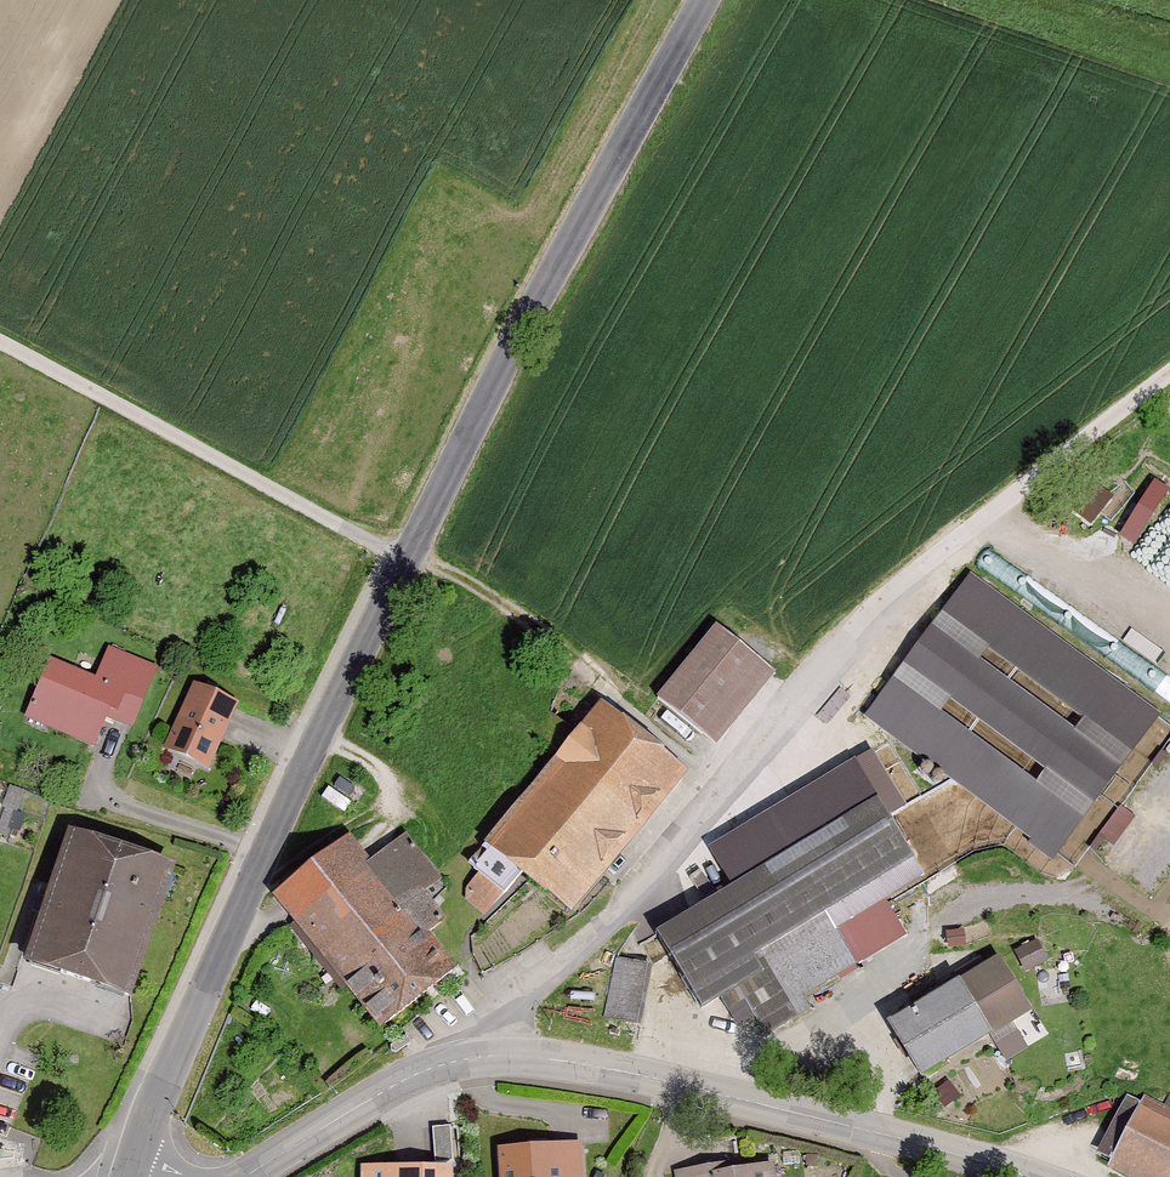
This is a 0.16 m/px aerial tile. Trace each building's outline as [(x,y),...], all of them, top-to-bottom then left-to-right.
[(715,625),(657,697),(718,746),(776,674),(715,625)] [(849,706),(923,752),(933,737),(966,758),(996,712),(963,691),(966,687),(956,681),(967,664),(908,627),(898,643),(892,639),(849,706)] [(159,669),(107,648),(94,678),(49,659),(24,717),(96,748),(108,719),(133,730),(159,669)] [(239,705),(192,683),(162,748),(209,769),(239,705)] [(686,774),(600,703),(467,864),(481,876),(461,899),(485,918),(520,876),(569,916),(686,774)] [(940,765),(888,735),(867,773),(919,802),(940,765)] [(857,762),(710,848),(733,887),(654,933),(700,1011),(720,999),(742,1035),(762,1024),(771,1039),(813,1013),(805,999),(859,967),(838,931),(926,879),(857,762)] [(173,865),(68,829),(23,961),(128,996),(173,865)] [(350,838),(275,895),(380,1034),(458,974),(428,935),(447,921),(426,894),(441,882),(405,835),(368,863),(350,838)] [(888,1021),(923,1079),(991,1039),(957,981),(888,1021)] [(1128,1176),(1169,1176),(1169,1110),(1131,1091),(1097,1162),(1128,1176)] [(497,1176),(583,1176),(581,1143),(496,1149),(497,1176)] [(676,1174),(676,1176),(775,1176),(772,1162),(731,1170),(730,1163),(676,1174)] [(364,1165),(364,1176),(451,1176),(451,1165),(364,1165)]
